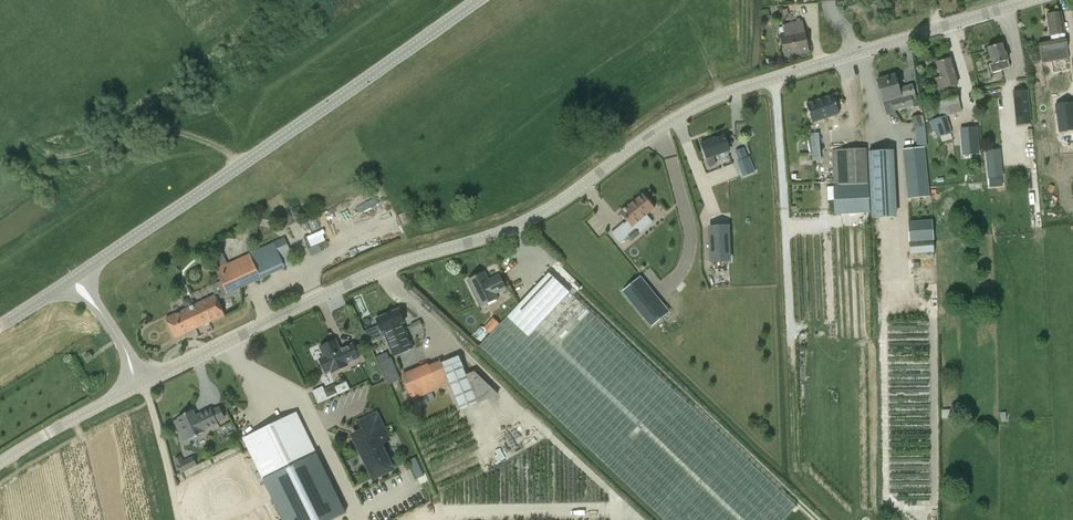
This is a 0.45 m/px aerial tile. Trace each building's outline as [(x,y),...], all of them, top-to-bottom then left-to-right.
[(1039,41),(1043,63),(1069,58),(1061,12),(1047,14),(1051,39),(1039,41)] [(783,25),(785,35),(781,36),(785,56),(809,51),(802,21),(783,25)] [(1020,54),(1017,24),(1008,25),(1011,54),(1020,54)] [(1005,52),(1002,43),(988,47),(993,63),(990,64),(992,72),(1010,67),(1007,60),(1008,59),(1006,52),(1005,52)] [(935,79),(938,90),(958,84),(950,58),(937,62),(941,77),(935,79)] [(913,84),(899,89),(895,74),(877,80),(884,103),(891,101),(894,111),(914,105),(914,107),(919,106),(913,84)] [(956,90),(940,95),(934,97),(940,117),(931,120),(936,137),(942,136),(944,141),(952,139),(951,133),(952,133),(947,116),(962,111),(956,90)] [(1027,90),(1014,91),(1016,115),(1030,114),(1027,90)] [(807,106),(814,126),(840,116),(834,96),(807,106)] [(1059,132),(1072,130),(1072,101),(1055,103),(1059,132)] [(923,114),(911,117),(915,128),(925,126),(923,114)] [(970,122),(956,126),(962,147),(976,143),(970,122)] [(817,132),(809,132),(810,159),(818,159),(817,132)] [(724,135),(702,143),(710,167),(718,163),(715,155),(730,150),(724,135)] [(903,149),(908,198),(930,196),(924,147),(903,149)] [(743,148),(736,151),(741,165),(745,175),(754,172),(750,160),(748,161),(743,148)] [(834,185),(836,214),(869,212),(867,184),(866,148),(832,150),(834,185)] [(1003,177),(1000,149),(985,150),(988,178),(989,178),(990,187),(1003,186),(1002,177),(1003,177)] [(869,153),(872,217),(895,216),(892,151),(869,153)] [(626,227),(624,224),(611,235),(618,244),(629,235),(632,240),(640,234),(636,229),(635,230),(633,226),(655,208),(648,200),(649,199),(646,194),(644,195),(644,194),(630,205),(629,205),(620,212),(629,224),(626,227)] [(299,208),(292,212),(295,219),(302,215),(299,208)] [(908,221),(909,234),(909,242),(910,242),(910,254),(934,252),(933,240),(934,240),(932,220),(908,221)] [(708,225),(709,263),(731,262),(729,225),(708,225)] [(313,246),(329,240),(325,229),(309,235),(313,246)] [(216,270),(227,294),(295,261),(287,243),(276,248),(274,242),(216,270)] [(468,280),(481,306),(498,298),(496,293),(505,288),(499,275),(488,280),(484,272),(468,280)] [(480,346),(604,463),(665,519),(783,519),(796,506),(673,389),(549,273),(480,346)] [(641,277),(623,290),(651,325),(669,311),(641,277)] [(175,338),(225,315),(215,295),(166,318),(175,338)] [(383,331),(386,337),(405,328),(403,323),(405,322),(399,309),(376,318),(382,332),(383,331)] [(420,320),(410,324),(413,332),(423,328),(420,320)] [(405,328),(386,337),(394,356),(413,348),(405,328)] [(336,339),(320,347),(324,357),(319,359),(326,373),(331,370),(332,372),(348,365),(347,363),(359,357),(353,343),(340,349),(336,339)] [(402,376),(412,400),(450,384),(460,410),(499,394),(475,371),(467,375),(459,356),(442,362),(441,360),(402,376)] [(388,385),(400,379),(391,358),(379,363),(388,385)] [(327,398),(339,393),(335,384),(323,390),(327,398)] [(218,423),(211,409),(196,415),(194,410),(173,419),(178,432),(184,430),(189,439),(204,432),(203,430),(218,423)] [(942,409),(942,418),(950,418),(950,409),(942,409)] [(355,421),(360,430),(350,435),(373,481),(396,470),(383,444),(391,440),(377,411),(355,421)] [(345,513),(297,414),(243,440),(283,519),(331,519),(345,513)] [(175,459),(180,471),(197,464),(193,456),(183,460),(182,456),(175,459)]
